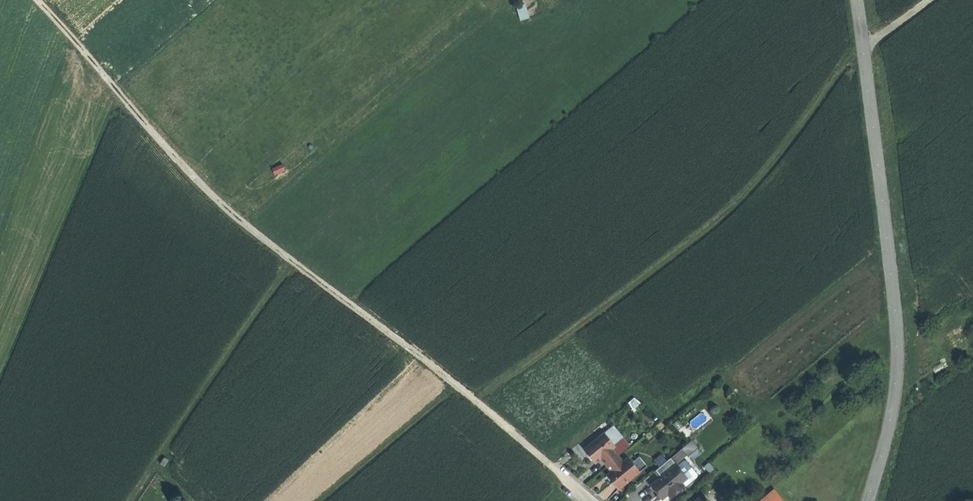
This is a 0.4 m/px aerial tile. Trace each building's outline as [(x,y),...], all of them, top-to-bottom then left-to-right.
[(520,6),(523,20),(532,18),(530,4),(520,6)] [(603,432),(584,450),(589,455),(593,460),(596,457),(598,460),(600,458),(607,465),(618,455),(612,449),(616,446),(603,432)] [(618,455),(607,465),(611,471),(608,474),(612,478),(610,480),(614,484),(619,489),(639,471),(627,458),(623,462),(618,455)] [(672,456),(654,471),(660,478),(651,486),(659,495),(663,491),(666,492),(668,493),(672,498),(684,487),(681,483),(687,477),(676,465),(678,463),(672,456)] [(765,500),(783,500),(775,492),(765,500)]
